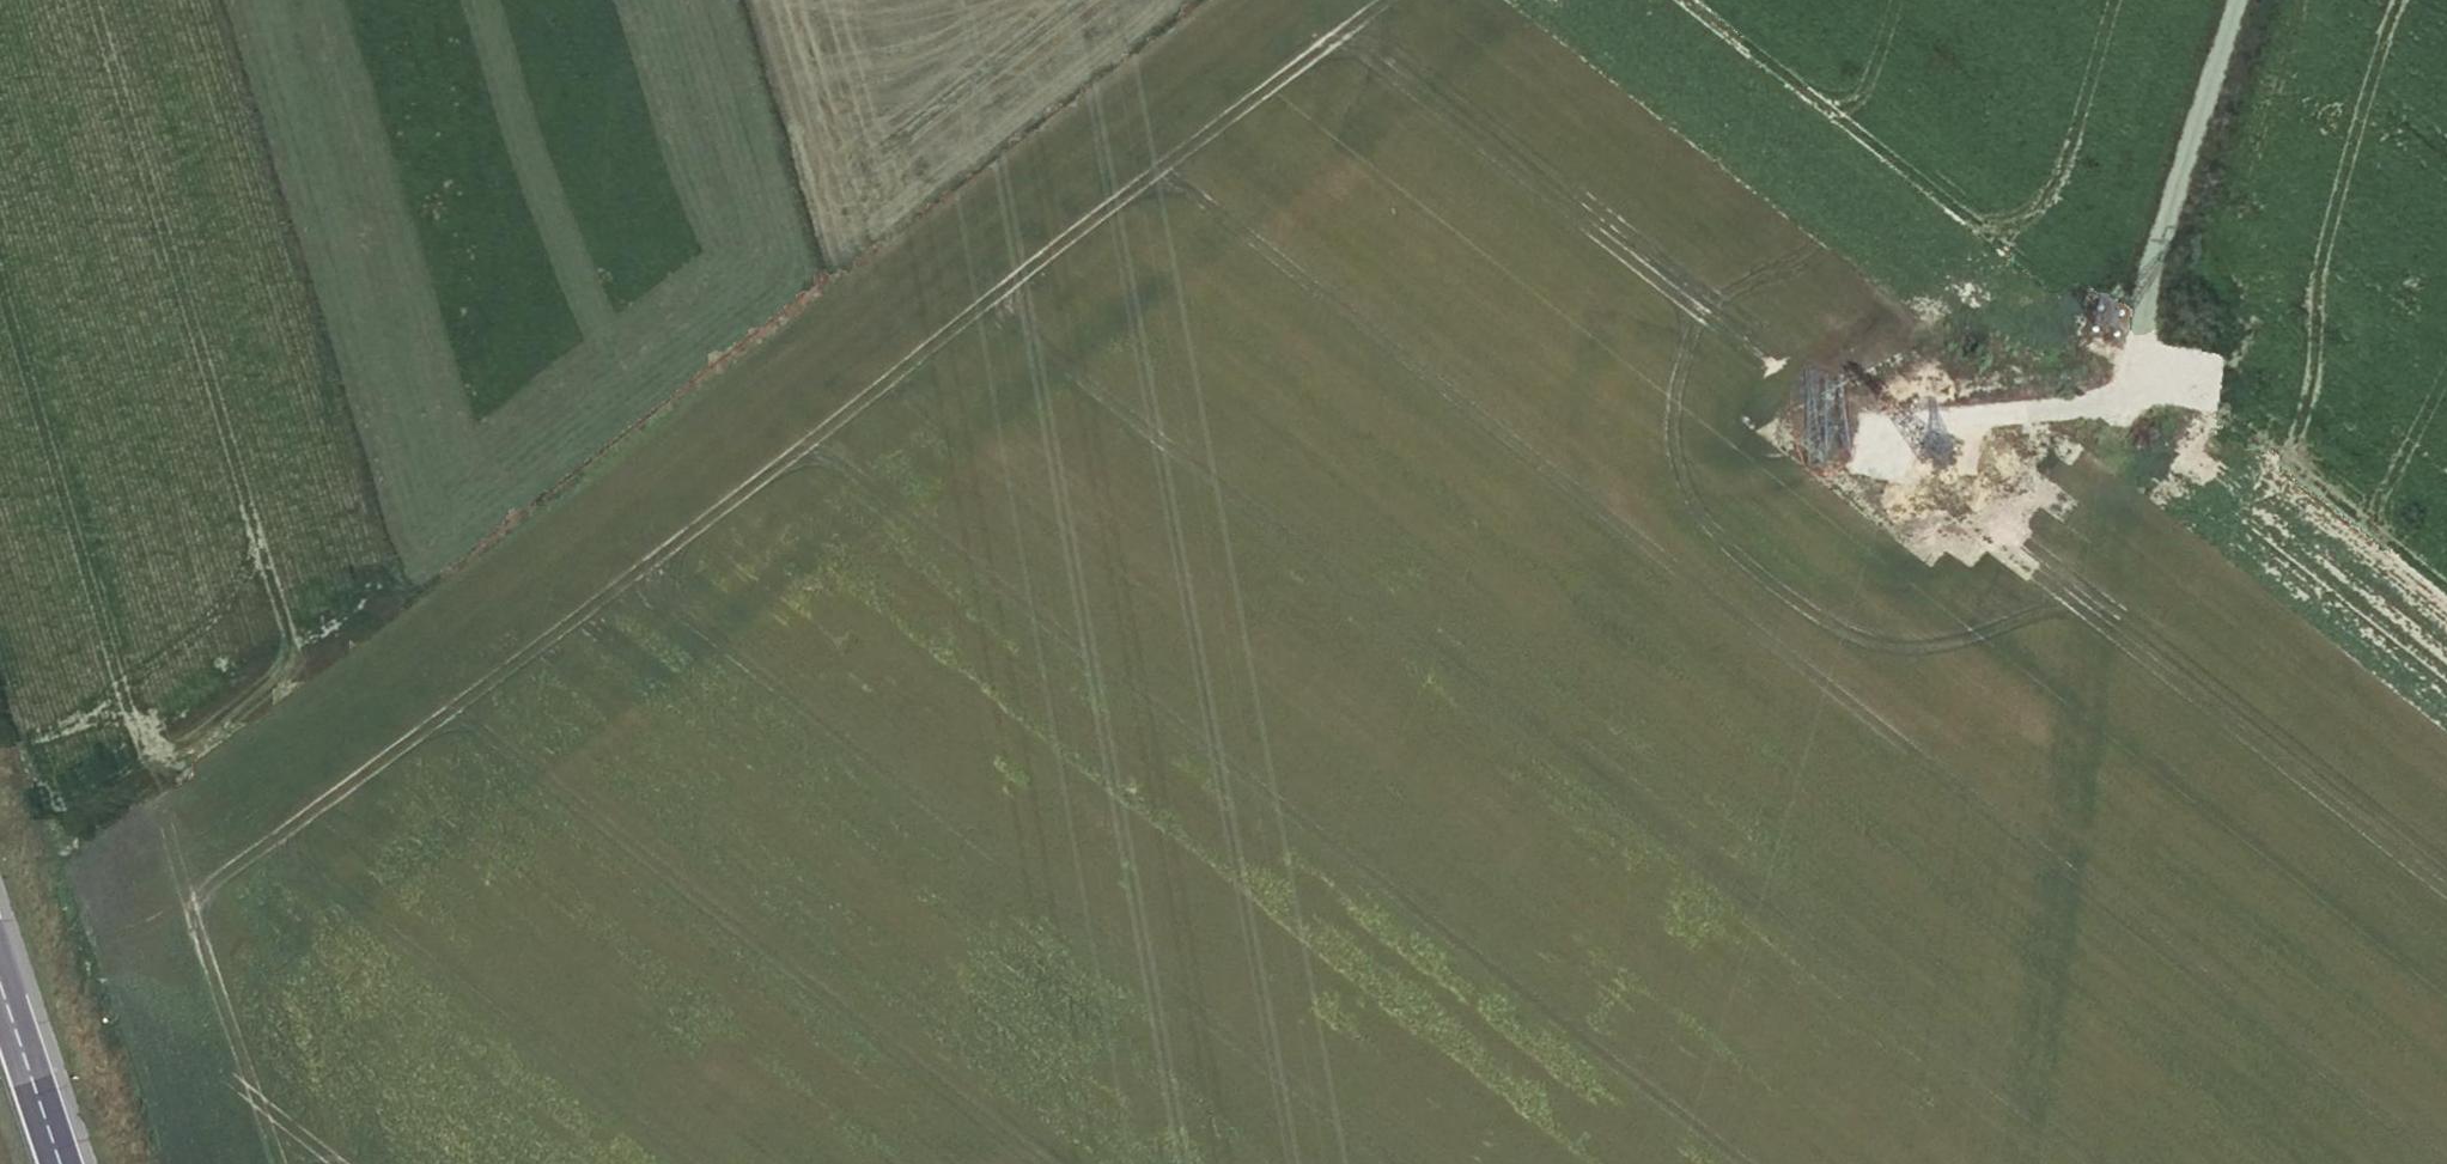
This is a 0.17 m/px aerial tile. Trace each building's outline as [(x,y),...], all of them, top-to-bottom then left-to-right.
[(2104,354),(2078,354),(2078,387),(2104,386),(2104,354)]
